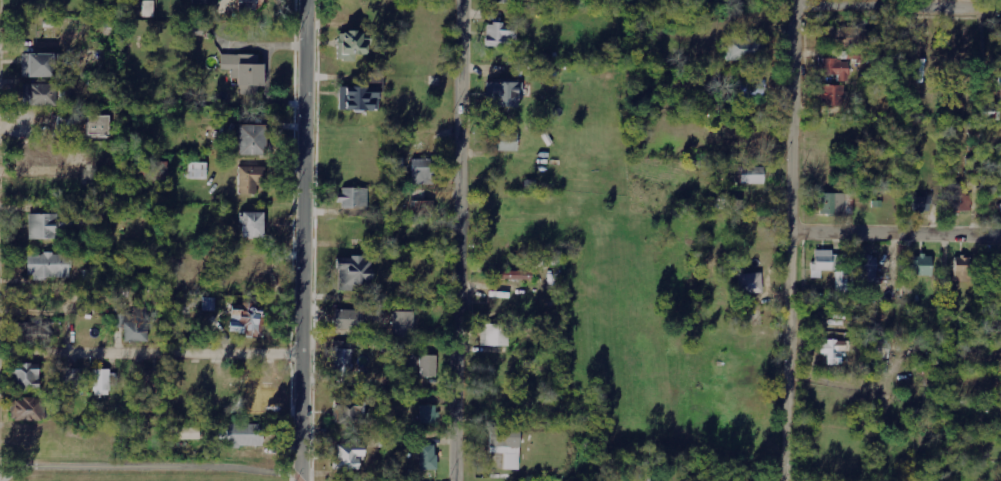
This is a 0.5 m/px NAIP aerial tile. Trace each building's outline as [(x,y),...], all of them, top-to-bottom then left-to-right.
[(256,11),(256,1),(266,1),(266,0),(238,0),(238,12),(256,11)] [(154,18),(155,1),(143,1),(143,17),(154,18)] [(514,48),(515,25),(486,24),(486,47),(514,48)] [(846,45),(846,29),(825,28),(825,45),(846,45)] [(368,55),(367,40),(361,40),(361,31),(337,32),(338,60),(355,60),(355,55),(368,55)] [(727,61),(763,60),(763,38),(726,38),(727,61)] [(22,78),(56,77),(55,54),(21,54),(22,78)] [(258,96),(258,87),(264,87),(264,64),(259,64),(259,55),(221,55),(221,69),(234,70),(234,86),(241,86),(241,96),(258,96)] [(849,82),(848,59),(823,60),(823,75),(838,75),(838,82),(849,82)] [(835,76),(823,75),(822,84),(834,85),(835,76)] [(765,81),(741,80),(740,99),(765,100),(765,81)] [(523,100),(523,83),(486,82),(486,108),(518,108),(518,100),(523,100)] [(22,85),(22,97),(29,97),(29,108),(65,107),(64,84),(22,85)] [(822,85),(821,105),(844,106),(845,86),(822,85)] [(339,110),(378,111),(379,87),(339,87),(339,110)] [(53,117),(53,135),(75,134),(74,116),(53,117)] [(86,135),(108,136),(109,117),(87,116),(86,135)] [(238,156),(265,155),(265,125),(237,126),(238,156)] [(519,134),(492,133),(492,151),(518,152),(519,134)] [(68,165),(67,144),(22,144),(22,165),(68,165)] [(434,159),(412,160),(412,185),(434,185),(434,159)] [(188,179),(207,179),(207,163),(188,163),(188,179)] [(239,167),(239,195),(257,194),(257,182),(264,182),(264,167),(239,167)] [(741,184),(764,185),(764,168),(741,167),(741,184)] [(946,211),(970,212),(971,195),(966,195),(966,179),(956,179),(955,186),(947,186),(946,211)] [(368,189),(340,188),(340,209),(368,209),(368,189)] [(845,194),(819,194),(820,215),(845,214),(845,194)] [(930,197),(913,197),(913,212),(929,212),(930,197)] [(434,201),(412,202),(413,220),(435,218),(434,201)] [(263,213),(240,213),(241,238),(263,238),(263,213)] [(28,239),(71,238),(71,215),(28,215),(28,239)] [(847,255),(833,255),(833,251),(816,250),(815,264),(811,264),(811,278),(822,278),(822,270),(847,271),(847,255)] [(26,279),(70,279),(71,255),(27,254),(26,279)] [(913,255),(913,276),(932,276),(932,256),(913,255)] [(338,257),(337,290),(371,291),(372,258),(338,257)] [(877,257),(860,257),(859,303),(876,303),(877,257)] [(971,283),(971,266),(955,266),(954,282),(971,283)] [(493,271),(494,281),(533,280),(532,270),(493,271)] [(836,272),(836,294),(848,294),(848,272),(836,272)] [(762,273),(739,274),(739,294),(763,293),(762,273)] [(216,299),(203,299),(202,311),(216,312),(216,299)] [(231,305),(230,332),(263,333),(264,306),(231,305)] [(124,343),(149,342),(148,308),(134,308),(135,314),(116,314),(117,328),(124,327),(124,343)] [(335,329),(362,330),(362,311),(335,310),(335,329)] [(414,313),(393,312),(393,339),(413,339),(414,313)] [(509,325),(481,325),(481,347),(509,347),(509,325)] [(828,365),(845,366),(845,342),(821,341),(821,354),(828,355),(828,365)] [(352,378),(352,349),(335,349),(335,377),(352,378)] [(438,356),(421,356),(420,377),(438,377),(438,356)] [(12,390),(39,389),(38,363),(11,364),(12,390)] [(80,370),(63,369),(62,387),(79,388),(80,370)] [(94,370),(93,395),(110,395),(110,370),(94,370)] [(159,396),(161,373),(144,372),(143,395),(159,396)] [(43,422),(44,400),(12,398),(11,420),(43,422)] [(364,429),(365,401),(334,399),(333,427),(364,429)] [(421,424),(437,424),(437,405),(421,406),(421,424)] [(261,424),(220,425),(220,439),(227,439),(227,447),(261,447),(261,424)] [(519,470),(520,428),(490,427),(489,454),(504,454),(503,470),(519,470)] [(200,439),(200,428),(175,429),(176,440),(200,439)] [(332,470),(360,470),(360,461),(364,461),(364,445),(337,445),(337,455),(333,455),(332,470)] [(420,446),(420,471),(436,470),(435,446),(420,446)]
